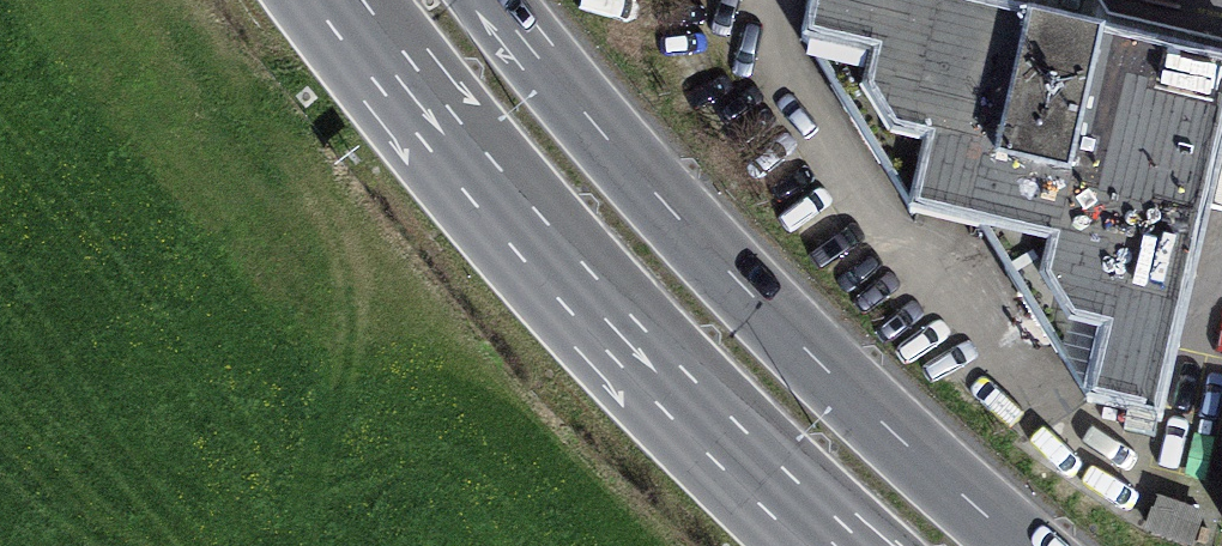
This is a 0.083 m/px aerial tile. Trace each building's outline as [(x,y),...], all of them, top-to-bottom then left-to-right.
[(1164,421),(1221,183),(1221,59),(977,0),(811,0),(803,44),(918,225),(1017,246),(1075,398),(1164,421)]
